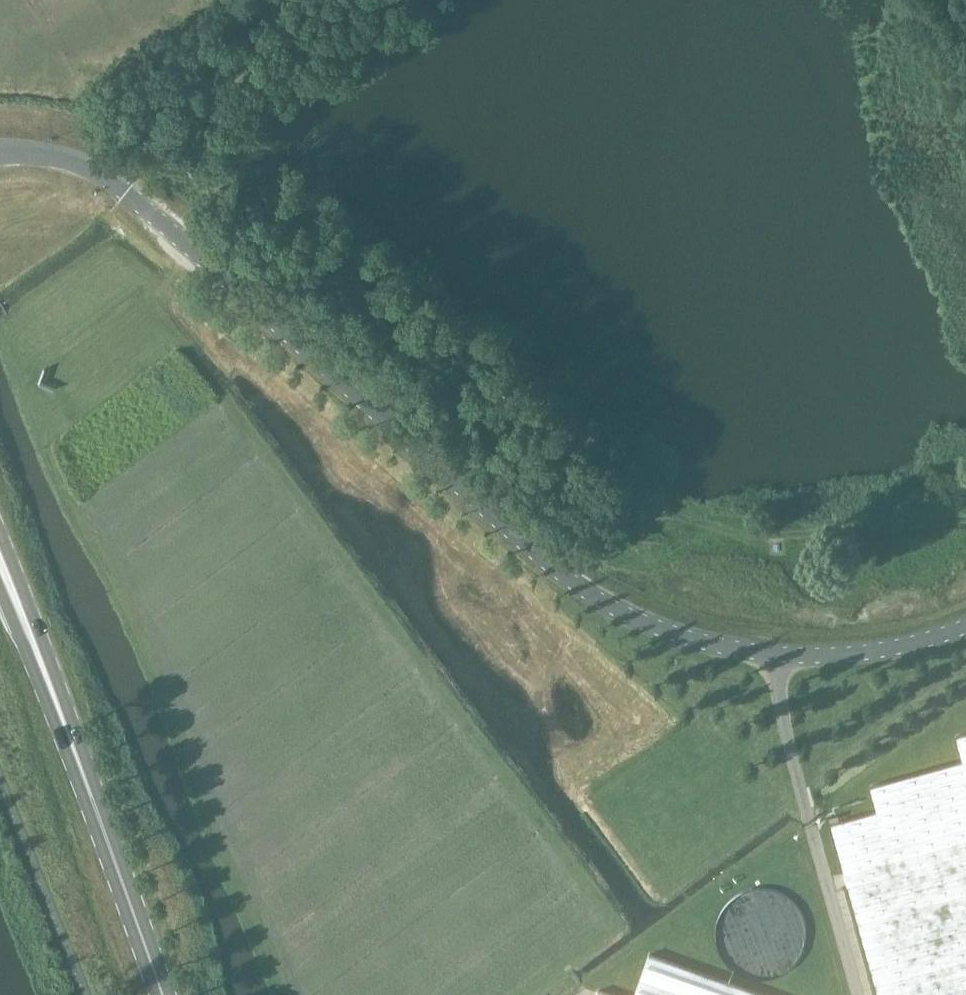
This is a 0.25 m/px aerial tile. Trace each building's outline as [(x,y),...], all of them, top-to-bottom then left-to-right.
[(959,743),(965,768),(870,795),(873,807),(827,820),(876,994),(965,994),(965,741),(959,743)] [(803,931),(803,930),(802,921),(799,913),(794,905),(789,899),(784,894),(774,890),(767,888),(756,887),(747,889),(740,891),(732,897),(727,902),(722,909),(719,916),(717,925),(716,931),(717,939),(719,947),(724,955),(727,959),(734,966),(741,970),(749,972),(757,974),(768,973),(778,970),(785,965),(790,961),(795,955),(799,947),(802,940),(803,931)] [(646,950),(629,994),(769,994),(646,950)]
